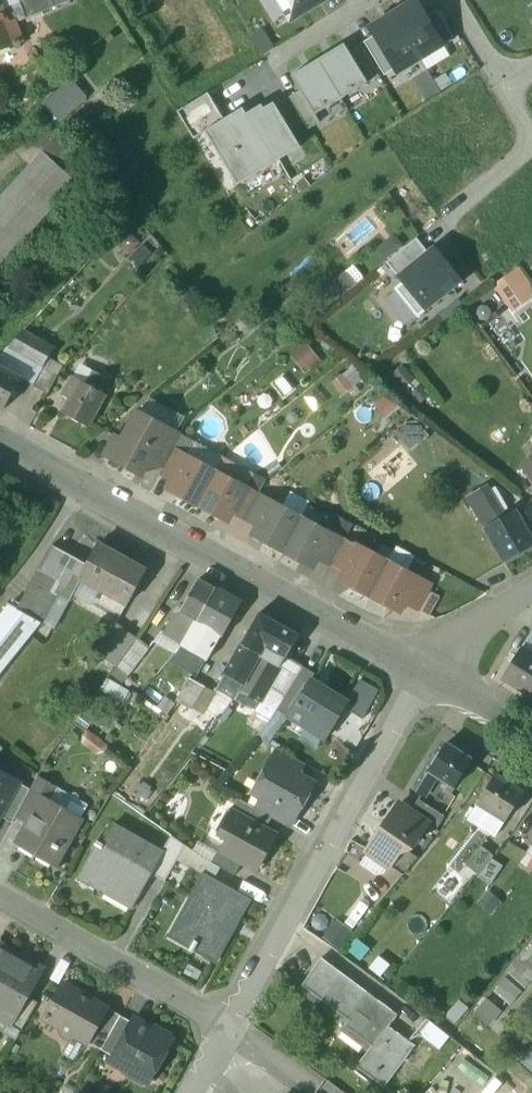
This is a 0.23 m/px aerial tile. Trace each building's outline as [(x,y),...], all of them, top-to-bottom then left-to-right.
[(3,12),(20,4),(21,6),(33,1),(32,0),(0,0),(0,4),(3,12)] [(21,6),(26,19),(54,7),(51,0),(36,0),(33,1),(21,6)] [(291,20),(325,0),(279,0),(291,20)] [(394,15),(421,60),(444,46),(427,18),(417,1),(394,15)] [(16,22),(16,23),(26,19),(21,6),(20,4),(3,12),(0,4),(0,29),(16,22)] [(437,12),(427,18),(444,46),(454,40),(437,12)] [(421,60),(394,15),(371,29),(375,36),(395,69),(398,73),(421,60)] [(0,29),(0,51),(24,40),(16,23),(16,22),(0,29)] [(365,42),(385,76),(395,69),(375,36),(365,42)] [(342,99),(368,84),(349,51),(344,44),(318,60),(342,99)] [(360,44),(349,51),(368,84),(380,76),(360,44)] [(318,60),(291,77),(301,92),(315,116),(342,99),(318,60)] [(45,104),(58,120),(86,96),(73,81),(45,104)] [(315,116),(301,92),(289,99),(309,130),(320,124),(315,116)] [(199,121),(218,110),(209,94),(177,113),(195,140),(206,134),(199,121)] [(246,115),(275,164),(301,148),(273,103),(264,109),(262,105),(246,115)] [(275,164),(246,115),(242,109),(224,120),(218,110),(199,121),(206,134),(237,186),(275,164)] [(44,152),(76,182),(87,170),(55,140),(44,152)] [(0,201),(0,266),(76,182),(44,152),(0,201)] [(382,260),(401,249),(395,237),(375,248),(382,260)] [(388,264),(398,277),(428,253),(418,240),(388,264)] [(394,289),(418,318),(463,282),(435,247),(428,253),(398,277),(403,283),(394,289)] [(338,303),(366,280),(356,267),(327,290),(338,303)] [(497,287),(513,313),(531,301),(531,289),(521,272),(497,287)] [(55,349),(23,331),(9,346),(44,366),(45,366),(49,359),(55,349)] [(307,372),(322,361),(310,343),(294,355),(307,372)] [(9,346),(0,356),(0,366),(22,378),(22,380),(33,386),(44,366),(9,346)] [(65,367),(49,359),(45,366),(44,366),(33,386),(49,395),(65,367)] [(5,410),(22,380),(22,378),(0,366),(0,407),(5,410)] [(430,394),(404,366),(395,375),(421,402),(430,394)] [(86,384),(74,377),(68,388),(75,391),(63,413),(87,427),(105,394),(99,391),(106,378),(93,371),(86,384)] [(142,424),(132,426),(125,440),(116,435),(107,453),(125,462),(126,466),(139,473),(144,472),(147,466),(146,463),(145,462),(148,457),(151,459),(168,427),(147,415),(142,424)] [(398,433),(415,449),(430,433),(413,417),(398,433)] [(168,427),(151,459),(164,466),(174,448),(182,435),(176,432),(168,427)] [(188,455),(174,448),(164,466),(161,474),(173,481),(174,481),(188,455)] [(188,455),(174,481),(173,481),(169,490),(198,506),(217,471),(188,455)] [(523,469),(531,481),(531,462),(523,469)] [(246,487),(217,471),(198,506),(228,521),(233,512),(232,512),(246,487)] [(246,487),(232,512),(233,512),(246,519),(259,494),(246,487)] [(501,519),(482,488),(467,496),(486,528),(501,519)] [(273,501),(259,494),(246,519),(259,526),(259,527),(273,501)] [(302,517),(273,501),(259,527),(259,526),(254,536),(283,551),(302,517)] [(486,528),(506,563),(531,547),(531,538),(516,510),(501,519),(486,528)] [(331,533),(302,517),(283,551),(313,567),(318,558),(331,533)] [(331,533),(318,558),(331,565),(345,540),(331,533)] [(345,540),(331,565),(345,572),(359,546),(358,546),(345,540)] [(86,565),(79,577),(82,578),(128,604),(147,571),(98,544),(86,565)] [(389,560),(359,544),(358,546),(359,546),(345,572),(341,579),(371,595),(389,560)] [(86,565),(53,546),(19,608),(18,609),(40,622),(41,622),(57,593),(60,588),(72,595),(82,578),(79,577),(86,565)] [(419,577),(389,560),(371,595),(400,611),(405,602),(419,577)] [(419,577),(405,602),(418,609),(432,584),(419,577)] [(197,580),(182,611),(197,620),(198,620),(215,589),(197,580)] [(72,595),(60,588),(57,593),(70,600),(72,595)] [(215,589),(198,620),(197,620),(190,630),(182,646),(206,659),(238,602),(215,589)] [(0,618),(0,672),(40,622),(18,609),(19,608),(11,604),(0,618)] [(277,623),(260,614),(226,674),(244,684),(260,655),(265,647),(277,623)] [(174,616),(163,635),(181,646),(182,646),(190,630),(177,623),(180,619),(174,616)] [(299,635),(277,623),(265,647),(286,659),(299,635)] [(116,624),(97,650),(117,666),(137,640),(116,624)] [(137,640),(117,666),(129,675),(149,649),(137,640)] [(525,643),(522,648),(531,654),(531,648),(525,643)] [(286,659),(265,647),(260,655),(281,667),(285,659),(286,659)] [(522,648),(503,678),(531,697),(531,654),(522,648)] [(281,667),(260,655),(244,684),(242,687),(261,697),(261,698),(268,686),(269,687),(281,667)] [(303,667),(296,663),(293,670),(299,674),(303,667)] [(226,674),(218,689),(236,698),(242,687),(244,684),(226,674)] [(192,710),(205,687),(190,679),(177,702),(192,710)] [(347,703),(311,680),(289,715),(309,728),(308,729),(319,735),(331,717),(337,721),(347,703)] [(269,687),(268,686),(261,698),(261,697),(254,708),(271,718),(285,696),(269,687)] [(472,760),(447,744),(430,771),(436,775),(433,780),(436,782),(439,777),(449,784),(445,791),(450,795),(472,760)] [(304,763),(279,749),(272,761),(297,776),(297,774),(304,763)] [(272,761),(271,761),(259,782),(269,787),(264,795),(296,813),(295,814),(297,815),(313,784),(297,774),(297,776),(272,761)] [(430,771),(416,793),(423,797),(433,780),(436,775),(430,771)] [(0,772),(0,816),(19,783),(0,772)] [(58,786),(39,775),(31,790),(22,805),(35,812),(45,795),(51,799),(58,786)] [(513,785),(497,775),(474,811),(479,814),(481,812),(489,817),(491,813),(506,822),(524,792),(520,789),(523,785),(516,781),(513,785)] [(31,790),(19,783),(0,816),(12,823),(15,818),(22,805),(31,790)] [(45,795),(35,812),(22,805),(15,818),(28,825),(17,844),(55,865),(82,817),(51,799),(45,795)] [(296,813),(264,795),(256,809),(271,818),(288,827),(295,814),(296,813)] [(256,809),(237,799),(231,810),(265,829),(271,818),(256,809)] [(445,816),(420,799),(411,813),(428,824),(436,830),(445,816)] [(411,813),(399,805),(368,851),(390,866),(404,846),(410,837),(416,841),(428,824),(411,813)] [(231,810),(229,809),(217,831),(229,838),(222,850),(222,852),(242,863),(256,870),(266,852),(260,848),(269,831),(265,829),(231,810)] [(113,826),(102,845),(98,843),(90,858),(94,861),(87,874),(109,886),(104,893),(133,909),(153,875),(164,854),(163,854),(113,826)] [(172,837),(163,854),(164,854),(153,875),(165,882),(177,862),(186,846),(172,837)] [(203,858),(186,846),(177,862),(204,877),(204,876),(215,882),(222,868),(212,863),(203,858)] [(419,856),(404,846),(391,866),(404,874),(419,856)] [(468,867),(494,882),(506,862),(480,846),(468,867)] [(242,863),(222,852),(222,850),(220,849),(212,863),(222,868),(235,876),(242,863)] [(215,882),(204,876),(204,877),(185,912),(191,916),(182,932),(196,940),(189,952),(193,954),(194,952),(217,964),(251,902),(215,882)] [(315,928),(343,947),(354,930),(327,911),(315,928)] [(12,1016),(13,1017),(26,996),(41,969),(0,946),(0,1009),(12,1016)] [(527,987),(531,981),(531,948),(510,973),(527,987)] [(322,957),(303,985),(349,1020),(341,1031),(368,1051),(356,1067),(384,1088),(416,1046),(389,1025),(398,1013),(322,957)] [(81,994),(80,993),(66,985),(66,984),(64,983),(43,1020),(45,1021),(46,1020),(61,1028),(63,1035),(69,1038),(76,1037),(86,1042),(85,1043),(87,1044),(88,1042),(107,1008),(108,1007),(106,1006),(106,1007),(94,1001),(93,1001),(81,994)] [(26,996),(13,1017),(12,1016),(2,1032),(16,1040),(38,1003),(26,996)] [(491,1026),(504,1010),(487,997),(475,1013),(491,1026)] [(107,1008),(88,1042),(101,1050),(121,1016),(107,1008)] [(121,1016),(101,1050),(113,1056),(132,1022),(121,1016)] [(113,1056),(112,1058),(131,1069),(132,1076),(143,1083),(150,1081),(171,1042),(169,1036),(154,1027),(148,1029),(147,1030),(133,1021),(113,1056)] [(442,1047),(451,1035),(431,1021),(422,1033),(442,1047)]
